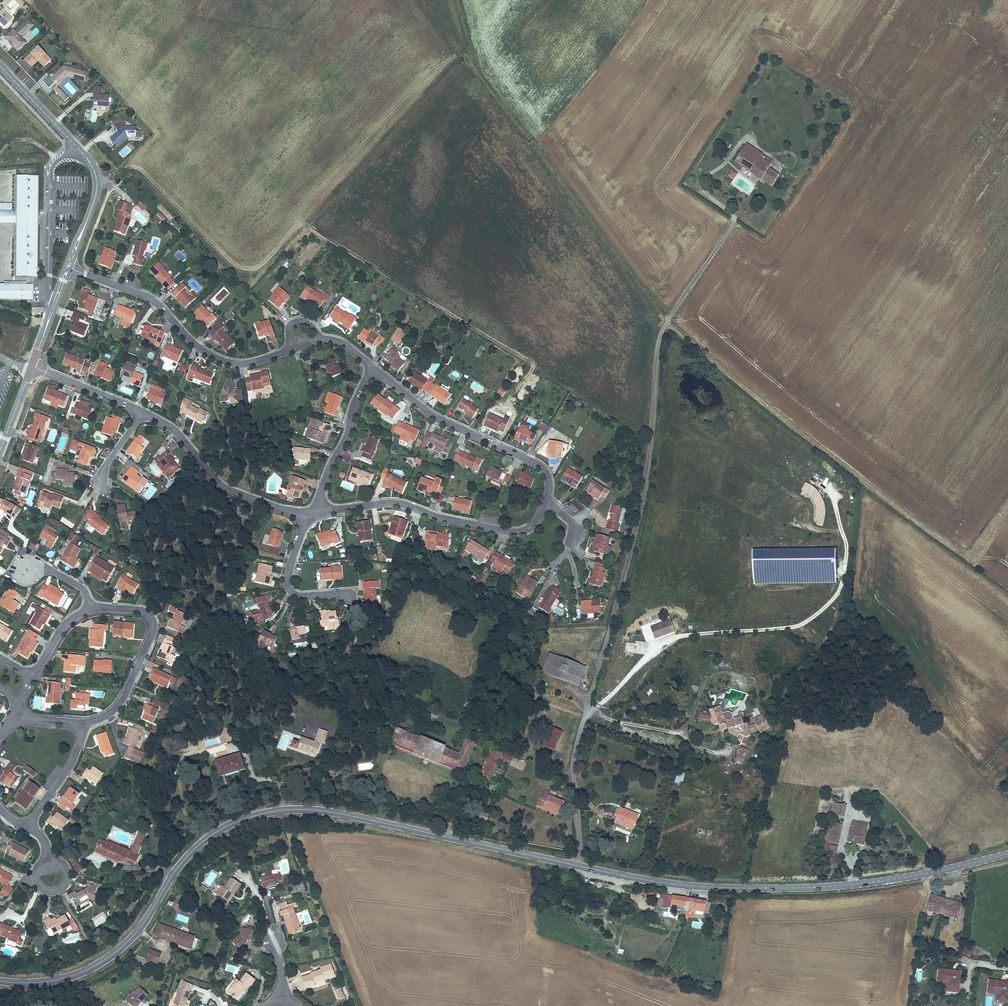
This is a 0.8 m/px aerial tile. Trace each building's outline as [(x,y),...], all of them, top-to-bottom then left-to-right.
[(4,28),(12,20),(0,8),(0,23),(4,28)] [(33,25),(28,20),(15,32),(10,27),(2,35),(5,38),(6,37),(8,35),(15,43),(13,45),(18,50),(26,43),(20,37),(33,25)] [(8,35),(6,37),(13,45),(15,43),(8,35)] [(51,59),(38,46),(25,59),(32,66),(38,60),(39,61),(41,60),(45,65),(51,59)] [(48,77),(43,82),(49,88),(54,84),(57,86),(67,77),(85,82),(87,73),(64,67),(51,80),(48,77)] [(101,88),(95,88),(94,106),(107,107),(108,96),(100,96),(101,88)] [(62,91),(58,95),(65,102),(69,98),(62,91)] [(120,118),(112,125),(118,132),(110,139),(116,146),(127,136),(135,136),(135,138),(142,139),(142,132),(136,132),(136,127),(126,127),(125,126),(126,125),(120,118)] [(135,138),(135,136),(127,136),(116,146),(118,147),(127,139),(135,138)] [(721,151),(725,154),(731,145),(727,142),(721,151)] [(735,162),(751,172),(762,154),(746,144),(735,162)] [(779,174),(769,168),(773,161),(762,154),(751,172),(771,185),(779,174)] [(731,169),(727,175),(733,179),(737,173),(731,169)] [(791,186),(797,178),(788,172),(782,180),(791,186)] [(0,211),(0,225),(14,225),(13,277),(15,277),(16,224),(21,224),(21,216),(16,216),(16,176),(14,176),(14,211),(0,211)] [(38,176),(16,176),(16,216),(21,216),(21,224),(16,224),(15,277),(32,277),(38,278),(38,228),(38,224),(33,224),(34,216),(38,216),(38,176)] [(131,214),(127,213),(128,210),(130,205),(120,201),(117,209),(121,210),(119,214),(121,215),(118,221),(115,231),(125,235),(131,218),(130,218),(131,214)] [(141,202),(137,204),(142,211),(146,208),(141,202)] [(145,251),(147,243),(137,240),(133,256),(136,256),(134,264),(141,266),(143,258),(142,258),(144,251),(145,251)] [(112,265),(112,264),(111,264),(113,259),(116,251),(105,247),(99,264),(111,268),(112,265)] [(286,267),(289,263),(282,259),(280,264),(286,267)] [(161,261),(159,263),(164,269),(167,267),(161,261)] [(150,271),(156,277),(157,276),(163,282),(162,284),(163,283),(165,286),(173,279),(170,277),(171,276),(170,276),(165,270),(164,269),(159,263),(150,271)] [(175,282),(173,279),(165,286),(168,289),(175,282)] [(0,284),(0,300),(31,301),(31,285),(26,285),(26,282),(20,282),(21,285),(4,284),(0,284)] [(186,307),(196,297),(194,295),(191,297),(184,289),(186,287),(183,283),(172,293),(186,307)] [(289,296),(280,288),(275,294),(269,301),(278,309),(284,302),(283,301),(285,300),(286,300),(289,296)] [(92,304),(95,297),(89,295),(91,291),(83,289),(82,292),(84,293),(80,305),(79,308),(89,312),(88,315),(91,317),(96,306),(92,304)] [(326,298),(328,299),(330,296),(323,292),(321,295),(312,289),(306,298),(315,304),(321,307),(324,302),(326,298)] [(194,314),(199,319),(204,323),(208,326),(211,323),(212,324),(217,318),(213,314),(212,315),(202,305),(194,314)] [(127,312),(128,309),(119,306),(115,315),(124,318),(123,321),(132,324),(135,314),(127,312)] [(36,315),(36,310),(41,310),(41,308),(32,307),(32,315),(36,315)] [(330,317),(333,319),(334,318),(340,322),(344,325),(343,326),(349,330),(356,318),(350,315),(336,307),(330,317)] [(73,321),(70,329),(77,332),(76,333),(84,336),(88,326),(79,323),(80,319),(84,321),(86,317),(74,312),(71,320),(73,321)] [(270,321),(261,324),(261,325),(256,327),(260,337),(265,335),(269,334),(270,335),(274,333),(270,321)] [(220,330),(221,329),(223,328),(219,324),(210,333),(213,337),(212,338),(215,342),(217,340),(217,339),(223,345),(222,345),(227,351),(235,343),(225,333),(224,334),(220,330)] [(157,328),(157,329),(156,330),(150,327),(145,326),(141,336),(149,339),(148,342),(154,345),(156,342),(161,344),(165,332),(160,331),(161,330),(157,328)] [(358,338),(364,342),(365,340),(373,346),(374,344),(379,346),(384,339),(379,336),(378,338),(364,329),(358,338)] [(396,331),(392,337),(399,342),(403,335),(396,331)] [(183,351),(175,348),(175,349),(170,347),(170,346),(166,344),(161,355),(178,362),(183,351)] [(396,358),(398,356),(396,354),(399,351),(393,347),(384,359),(388,363),(390,361),(392,363),(391,364),(390,365),(398,371),(404,364),(396,358)] [(79,360),(79,358),(67,354),(63,364),(70,366),(70,365),(77,368),(77,369),(76,371),(80,373),(82,370),(88,372),(90,365),(84,363),(85,362),(79,360)] [(114,371),(107,368),(105,368),(107,364),(100,361),(95,374),(102,377),(102,378),(110,381),(114,371)] [(326,365),(327,369),(330,369),(331,373),(333,377),(341,374),(338,365),(336,366),(335,362),(326,365)] [(128,363),(123,375),(131,378),(130,383),(140,386),(144,376),(134,372),(136,366),(128,363)] [(193,363),(189,373),(194,375),(193,378),(194,378),(210,384),(214,374),(206,371),(204,370),(201,369),(202,367),(198,366),(199,365),(193,363)] [(407,382),(413,386),(414,385),(418,388),(418,389),(421,391),(428,380),(414,371),(407,382)] [(269,372),(260,373),(261,374),(255,375),(255,374),(250,375),(250,379),(251,383),(246,384),(248,391),(253,390),(264,388),(263,386),(263,384),(271,382),(269,372)] [(241,390),(236,391),(234,392),(233,390),(233,388),(232,383),(226,382),(220,397),(221,402),(226,402),(225,399),(231,398),(231,397),(233,397),(233,398),(237,402),(238,403),(242,402),(241,390)] [(451,394),(437,385),(436,386),(432,383),(432,384),(426,392),(445,404),(451,394)] [(506,391),(501,387),(497,393),(502,397),(506,391)] [(166,394),(161,392),(151,388),(147,399),(151,401),(151,399),(156,401),(162,403),(166,394)] [(68,395),(63,393),(62,396),(47,390),(44,399),(58,405),(59,404),(64,406),(68,395)] [(342,397),(332,393),(328,403),(325,412),(336,417),(337,413),(336,413),(342,397)] [(371,403),(379,409),(380,407),(389,414),(393,418),(399,410),(387,400),(386,402),(378,395),(371,403)] [(183,413),(195,419),(196,417),(203,421),(207,413),(200,409),(199,411),(191,406),(193,403),(184,398),(180,408),(185,410),(183,413)] [(478,409),(471,405),(472,404),(463,399),(459,407),(467,411),(465,413),(473,418),(478,409)] [(92,409),(87,407),(80,404),(76,403),(73,413),(88,419),(92,409)] [(387,416),(389,414),(380,407),(379,409),(387,416)] [(30,429),(28,434),(27,438),(43,444),(44,439),(40,437),(46,422),(48,422),(49,418),(36,413),(35,417),(36,418),(31,430),(30,429)] [(484,425),(487,427),(488,426),(499,431),(504,420),(489,413),(484,425)] [(119,421),(120,422),(122,418),(113,415),(112,419),(109,417),(106,425),(105,425),(102,433),(113,437),(115,432),(119,421)] [(504,420),(499,431),(504,433),(510,419),(505,417),(504,420)] [(311,419),(308,428),(310,429),(307,438),(323,444),(327,431),(323,430),(322,433),(318,431),(320,426),(322,427),(324,423),(311,419)] [(397,433),(397,434),(401,435),(399,439),(408,443),(410,439),(415,441),(420,430),(403,422),(403,423),(399,421),(397,425),(394,432),(397,433)] [(522,422),(520,427),(528,431),(530,426),(522,422)] [(549,426),(542,422),(538,429),(544,433),(549,426)] [(536,435),(528,431),(520,427),(515,437),(521,440),(528,443),(529,442),(532,443),(536,435)] [(432,435),(428,442),(424,440),(422,445),(426,447),(429,442),(436,445),(443,449),(442,451),(447,453),(451,444),(447,442),(447,440),(433,433),(432,435)] [(127,451),(136,458),(139,454),(144,448),(141,446),(146,439),(140,435),(138,438),(137,437),(127,451)] [(370,436),(367,444),(366,447),(364,446),(361,451),(364,452),(362,457),(371,460),(372,455),(370,454),(372,450),(374,450),(379,439),(370,436)] [(74,441),(73,441),(73,443),(71,449),(78,452),(76,455),(80,456),(78,462),(86,465),(89,456),(92,457),(95,449),(74,441)] [(561,457),(562,450),(563,444),(549,441),(547,454),(561,457)] [(27,443),(25,448),(27,448),(24,456),(23,460),(33,464),(39,447),(27,443)] [(157,458),(160,461),(172,475),(180,468),(174,460),(172,458),(169,454),(171,453),(168,450),(167,451),(165,448),(163,446),(163,447),(158,451),(161,455),(157,458)] [(307,455),(310,455),(310,450),(295,449),(294,454),(294,459),(307,460),(307,455)] [(478,471),(483,460),(477,457),(477,459),(459,451),(455,460),(478,471)] [(168,478),(172,475),(160,461),(156,464),(168,478)] [(131,466),(124,477),(130,481),(128,484),(135,489),(139,484),(142,486),(144,488),(149,482),(143,478),(142,479),(137,475),(139,472),(131,466)] [(504,470),(503,472),(502,473),(498,471),(494,469),(495,468),(490,466),(488,472),(487,473),(486,475),(490,477),(489,479),(498,483),(500,479),(503,481),(507,472),(504,470)] [(32,477),(30,476),(32,472),(20,467),(17,476),(19,477),(14,490),(15,490),(22,493),(25,494),(32,477)] [(348,480),(357,483),(359,480),(369,484),(372,475),(360,470),(360,471),(353,468),(348,480)] [(380,477),(385,479),(388,473),(389,470),(384,468),(380,477)] [(568,468),(562,478),(569,482),(568,483),(576,488),(582,477),(568,468)] [(64,482),(73,483),(74,473),(68,473),(67,473),(67,474),(65,474),(65,470),(56,469),(56,473),(52,473),(51,481),(55,482),(56,479),(64,480),(64,482)] [(535,479),(528,475),(527,477),(522,474),(523,473),(519,471),(515,480),(518,481),(517,484),(530,490),(535,479)] [(388,473),(385,479),(381,487),(386,489),(387,486),(388,484),(394,487),(394,486),(396,487),(394,490),(402,493),(407,482),(388,473)] [(303,486),(304,487),(306,481),(292,476),(286,490),(288,491),(286,497),(294,499),(294,497),(300,499),(303,490),(302,489),(303,486)] [(421,478),(417,488),(426,491),(430,493),(431,491),(437,493),(442,481),(436,478),(434,483),(421,478)] [(586,491),(591,493),(596,496),(595,498),(599,500),(601,496),(606,488),(593,480),(586,491)] [(812,487),(805,483),(798,495),(805,499),(808,494),(811,498),(814,502),(815,506),(816,510),(816,514),(815,521),(817,521),(816,525),(822,527),(824,520),(825,515),(825,509),(823,503),(820,497),(817,492),(812,487)] [(610,491),(606,488),(601,496),(605,498),(610,491)] [(63,498),(54,495),(54,496),(52,496),(43,492),(40,500),(45,502),(47,503),(45,507),(50,508),(52,505),(59,508),(63,498)] [(25,505),(26,502),(23,500),(24,498),(20,496),(18,501),(25,505)] [(453,509),(461,510),(461,509),(469,510),(471,501),(455,498),(453,509)] [(5,511),(11,515),(11,517),(14,519),(19,512),(15,510),(17,507),(4,500),(0,507),(0,509),(5,511)] [(136,510),(131,511),(132,513),(127,514),(127,512),(125,504),(116,506),(119,522),(123,521),(124,526),(138,523),(136,510)] [(610,513),(611,513),(612,514),(611,517),(610,521),(609,520),(606,529),(617,532),(620,523),(618,523),(622,508),(612,505),(610,513)] [(91,510),(90,512),(93,514),(94,515),(99,518),(100,517),(91,510)] [(94,515),(91,519),(88,523),(103,535),(110,526),(99,518),(94,515)] [(394,517),(392,523),(395,524),(391,535),(402,539),(408,522),(394,517)] [(357,523),(359,532),(361,532),(362,541),(371,540),(369,522),(357,523)] [(40,536),(44,538),(45,537),(50,540),(49,541),(47,545),(52,548),(59,536),(55,533),(57,530),(47,524),(40,536)] [(3,544),(6,545),(10,540),(7,538),(10,534),(0,528),(0,546),(2,543),(3,544)] [(268,544),(272,546),(273,546),(271,553),(277,555),(279,548),(278,548),(283,532),(273,528),(268,544)] [(330,531),(323,534),(317,536),(321,547),(334,541),(335,544),(340,542),(336,531),(331,533),(330,531)] [(67,540),(72,542),(73,540),(77,542),(79,538),(71,533),(67,540)] [(449,536),(441,536),(436,535),(436,536),(426,535),(425,545),(427,546),(431,546),(431,548),(435,548),(435,546),(447,547),(449,536)] [(610,539),(598,535),(595,545),(594,545),(592,551),(605,554),(610,539)] [(489,551),(471,540),(465,549),(484,560),(489,551)] [(71,565),(74,559),(75,558),(74,557),(79,548),(71,543),(61,560),(70,566),(71,565)] [(25,556),(27,550),(20,547),(17,553),(25,556)] [(838,549),(754,549),(754,584),(838,583),(838,549)] [(490,561),(495,564),(498,559),(497,558),(499,554),(496,552),(490,561)] [(499,554),(497,558),(498,559),(495,564),(493,567),(502,572),(506,565),(511,569),(513,568),(515,564),(515,563),(499,554)] [(107,565),(108,564),(97,558),(94,564),(93,563),(88,571),(93,573),(95,570),(96,571),(95,572),(103,576),(102,578),(107,581),(114,569),(107,565)] [(267,570),(268,566),(260,564),(256,582),(270,585),(271,579),(270,579),(271,576),(272,571),(267,570)] [(322,580),(332,579),(332,577),(342,576),(341,566),(331,567),(331,568),(321,569),(322,580)] [(603,576),(604,577),(605,573),(602,572),(603,568),(596,566),(592,577),(591,583),(600,586),(603,576)] [(93,573),(102,578),(103,576),(95,572),(96,571),(95,570),(93,573)] [(126,577),(126,576),(124,575),(123,574),(117,583),(121,585),(120,586),(126,589),(133,593),(138,585),(126,577)] [(543,585),(547,578),(542,575),(538,582),(543,585)] [(538,582),(530,577),(528,582),(523,579),(516,592),(528,599),(538,582)] [(364,589),(365,595),(366,601),(364,601),(365,606),(377,605),(375,588),(379,588),(378,581),(363,582),(363,589),(364,589)] [(64,595),(59,592),(57,590),(57,589),(50,584),(48,588),(47,590),(43,587),(38,595),(42,598),(43,597),(58,605),(64,595)] [(548,589),(544,596),(546,597),(544,599),(539,607),(548,612),(550,608),(561,591),(553,586),(548,589)] [(9,588),(7,592),(14,596),(16,597),(18,593),(9,588)] [(14,600),(12,599),(14,596),(7,592),(6,591),(4,595),(5,595),(7,597),(5,600),(3,598),(2,598),(0,602),(0,605),(14,613),(16,609),(15,609),(19,603),(14,600)] [(260,613),(252,616),(254,622),(262,620),(262,621),(269,618),(272,615),(270,612),(274,611),(271,602),(268,603),(267,604),(266,602),(267,602),(265,595),(253,599),(255,605),(258,604),(261,610),(262,614),(260,614),(260,613)] [(599,600),(589,601),(590,603),(587,603),(587,605),(583,605),(584,608),(582,608),(583,614),(600,612),(599,600)] [(43,610),(36,606),(34,609),(36,610),(35,612),(37,613),(40,615),(43,610)] [(46,606),(43,610),(51,614),(53,610),(46,606)] [(51,614),(43,610),(40,615),(37,613),(30,624),(40,630),(43,624),(44,623),(43,622),(44,621),(46,622),(51,614)] [(177,610),(174,619),(174,620),(173,620),(171,619),(167,627),(182,633),(185,627),(181,625),(186,614),(177,610)] [(338,620),(337,620),(335,620),(334,617),(337,617),(336,612),(330,613),(330,612),(326,612),(326,611),(321,612),(323,621),(321,622),(322,627),(328,626),(329,630),(334,629),(334,626),(339,625),(338,620)] [(671,619),(650,627),(655,639),(676,631),(671,619)] [(113,635),(133,636),(134,625),(114,623),(113,635)] [(7,641),(12,631),(0,624),(0,637),(7,641)] [(90,629),(90,638),(93,638),(92,647),(102,647),(103,630),(109,631),(110,625),(94,624),(93,629),(90,629)] [(302,626),(296,627),(297,629),(291,630),(291,628),(286,629),(288,637),(292,636),(293,644),(302,642),(302,638),(301,635),(303,634),(302,626)] [(259,641),(269,646),(273,648),(275,644),(278,638),(264,631),(262,637),(257,634),(254,641),(259,643),(259,641)] [(29,637),(30,636),(26,633),(22,640),(26,642),(19,653),(27,658),(31,652),(31,651),(30,650),(31,649),(33,650),(33,651),(38,643),(29,637)] [(175,644),(165,639),(161,650),(162,651),(159,658),(168,662),(169,659),(173,660),(175,656),(171,654),(175,644)] [(16,651),(19,653),(26,642),(22,640),(16,651)] [(279,646),(275,644),(273,648),(269,646),(267,650),(273,652),(276,651),(279,646)] [(578,687),(585,667),(549,654),(541,673),(578,687)] [(70,655),(69,660),(70,660),(70,662),(65,661),(64,672),(75,673),(75,665),(82,666),(83,656),(70,655)] [(93,672),(102,672),(103,671),(112,671),(112,661),(103,660),(103,661),(94,661),(93,672)] [(150,680),(159,684),(159,682),(168,686),(170,681),(172,677),(153,669),(151,674),(152,675),(150,680)] [(59,704),(61,683),(48,682),(48,687),(50,687),(49,698),(47,698),(46,703),(59,704)] [(649,697),(653,690),(646,686),(642,693),(649,697)] [(89,694),(87,694),(81,693),(79,693),(78,700),(76,700),(72,700),(71,709),(85,710),(85,706),(84,706),(84,704),(85,704),(88,705),(89,694)] [(160,705),(151,702),(149,705),(146,711),(143,719),(152,723),(160,705)] [(710,714),(701,712),(700,718),(710,720),(711,723),(714,725),(718,724),(720,732),(728,729),(728,733),(737,738),(738,736),(743,738),(741,743),(746,745),(749,736),(751,736),(751,734),(759,731),(761,733),(770,728),(762,714),(753,720),(755,724),(748,726),(747,722),(744,724),(741,716),(734,718),(732,713),(728,711),(723,713),(720,706),(709,710),(710,714)] [(128,737),(126,738),(124,738),(122,742),(130,746),(135,748),(138,740),(140,736),(141,737),(142,737),(144,733),(143,732),(145,728),(134,723),(132,728),(132,727),(130,731),(127,729),(128,732),(129,734),(128,737)] [(556,750),(564,732),(551,727),(543,745),(556,750)] [(460,753),(445,747),(422,738),(398,728),(393,740),(397,742),(395,745),(395,746),(415,754),(438,763),(458,771),(459,772),(459,771),(460,769),(461,767),(464,769),(475,743),(466,739),(460,753)] [(319,729),(315,740),(322,742),(324,743),(328,732),(319,729)] [(106,732),(98,735),(101,744),(99,744),(103,753),(104,753),(106,756),(114,754),(106,732)] [(300,744),(298,750),(317,757),(322,742),(315,740),(314,742),(301,737),(299,743),(300,744)] [(297,750),(298,750),(300,744),(299,743),(293,741),(291,748),(297,750)] [(130,746),(128,750),(142,756),(144,752),(135,748),(130,746)] [(748,750),(739,746),(735,755),(736,755),(744,759),(748,750)] [(142,756),(128,750),(127,749),(124,757),(135,762),(139,763),(142,756)] [(482,775),(490,779),(492,780),(492,779),(497,768),(499,761),(510,766),(513,757),(503,753),(503,754),(490,749),(480,775),(482,775)] [(220,776),(226,774),(225,772),(238,769),(239,770),(245,769),(240,753),(215,761),(220,776)] [(742,764),(744,759),(736,755),(734,760),(742,764)] [(513,757),(510,766),(516,768),(517,768),(519,761),(520,760),(513,757)] [(526,763),(519,761),(517,768),(523,770),(526,763)] [(1,779),(5,782),(13,787),(19,779),(11,773),(16,766),(10,762),(5,769),(4,768),(0,773),(0,774),(2,775),(0,778),(1,779)] [(96,783),(102,773),(93,767),(90,771),(87,769),(83,775),(86,778),(87,777),(96,783)] [(501,770),(497,768),(492,779),(497,781),(501,770)] [(682,785),(685,774),(677,771),(674,783),(682,785)] [(14,801),(16,802),(31,782),(29,781),(23,789),(14,801)] [(33,797),(40,788),(31,782),(16,802),(25,809),(33,797)] [(744,783),(731,789),(733,793),(746,787),(744,783)] [(72,804),(80,794),(71,787),(60,801),(61,802),(58,806),(64,811),(67,807),(71,809),(74,805),(72,804)] [(41,789),(40,788),(33,797),(25,809),(26,809),(41,789)] [(564,802),(555,798),(549,796),(550,793),(545,791),(539,805),(544,807),(560,814),(564,802)] [(831,815),(844,818),(846,806),(834,803),(831,815)] [(615,821),(633,827),(638,815),(628,812),(629,810),(621,807),(617,816),(615,821)] [(487,820),(490,813),(483,810),(480,817),(487,820)] [(52,827),(54,825),(55,824),(57,825),(63,830),(69,821),(57,812),(54,818),(51,815),(46,821),(50,824),(51,821),(52,822),(50,825),(52,827)] [(632,830),(633,827),(615,821),(614,823),(632,830)] [(846,843),(864,846),(869,825),(852,821),(850,829),(849,829),(846,843)] [(828,842),(838,844),(842,825),(832,823),(828,842)] [(698,828),(698,837),(711,838),(712,829),(698,828)] [(138,855),(147,835),(139,832),(131,850),(130,852),(138,855)] [(95,852),(119,862),(120,860),(124,862),(130,864),(135,865),(139,856),(138,855),(130,852),(131,850),(108,840),(107,842),(101,839),(95,852)] [(9,855),(15,857),(16,855),(25,860),(29,851),(11,842),(7,849),(11,851),(9,855)] [(829,856),(836,857),(838,847),(830,846),(829,856)] [(67,855),(72,864),(75,861),(71,853),(67,855)] [(79,865),(74,868),(75,868),(72,869),(72,870),(73,871),(73,872),(73,873),(76,875),(78,873),(83,870),(79,865)] [(7,886),(12,876),(0,869),(0,883),(7,886)] [(275,885),(282,883),(281,876),(267,879),(269,889),(276,888),(275,885)] [(233,894),(235,896),(242,887),(232,880),(224,890),(219,897),(227,903),(233,894)] [(88,897),(89,899),(95,901),(96,896),(95,895),(98,886),(94,885),(93,886),(89,884),(88,888),(78,894),(76,891),(69,895),(72,900),(74,898),(77,904),(87,899),(86,898),(88,897)] [(202,884),(199,888),(205,893),(208,889),(202,884)] [(11,890),(6,888),(3,894),(6,896),(11,890)] [(227,903),(229,904),(235,896),(233,894),(227,903)] [(694,911),(705,912),(706,900),(660,894),(660,899),(663,900),(662,907),(670,908),(671,905),(686,907),(685,911),(694,913),(694,911)] [(955,919),(957,920),(958,917),(961,906),(962,903),(959,903),(930,895),(926,911),(942,916),(949,917),(955,919)] [(288,928),(299,925),(293,908),(297,907),(295,903),(289,905),(287,901),(281,903),(283,911),(280,912),(282,918),(285,917),(288,928)] [(65,915),(58,919),(59,920),(58,921),(57,920),(55,917),(51,919),(50,917),(43,921),(49,930),(51,928),(54,934),(62,929),(63,931),(71,926),(72,926),(69,921),(65,915)] [(79,928),(73,918),(69,921),(72,926),(71,926),(74,931),(79,928)] [(154,936),(191,949),(191,948),(195,938),(196,936),(159,923),(154,936)] [(9,936),(8,939),(8,940),(17,943),(16,944),(21,946),(23,940),(18,938),(21,932),(12,929),(13,928),(0,924),(0,933),(9,936)] [(240,950),(247,943),(249,936),(252,936),(253,931),(242,928),(240,936),(233,943),(240,950)] [(971,955),(979,957),(980,953),(981,949),(972,947),(971,955)] [(146,959),(158,964),(162,953),(150,949),(146,959)] [(314,984),(324,981),(324,980),(335,976),(331,966),(321,969),(321,970),(321,971),(311,974),(312,975),(301,979),(305,990),(315,987),(314,984)] [(944,993),(959,994),(961,972),(950,971),(938,969),(937,972),(936,983),(945,984),(944,993)] [(249,988),(250,989),(256,981),(248,973),(241,981),(238,979),(235,981),(235,984),(237,985),(234,988),(233,986),(230,990),(231,991),(230,994),(234,997),(236,995),(241,995),(243,993),(244,994),(249,988)] [(181,1005),(183,1005),(186,1000),(188,1001),(194,985),(183,980),(174,1003),(176,1004),(181,1005)] [(1007,1005),(1007,983),(988,980),(987,991),(987,995),(994,996),(996,996),(995,1004),(1004,1005),(1007,1005)] [(132,1005),(136,1005),(143,999),(145,1000),(149,997),(140,988),(136,992),(135,991),(131,995),(130,994),(125,999),(132,1005)] [(338,1001),(344,999),(342,992),(336,994),(338,1001)]
